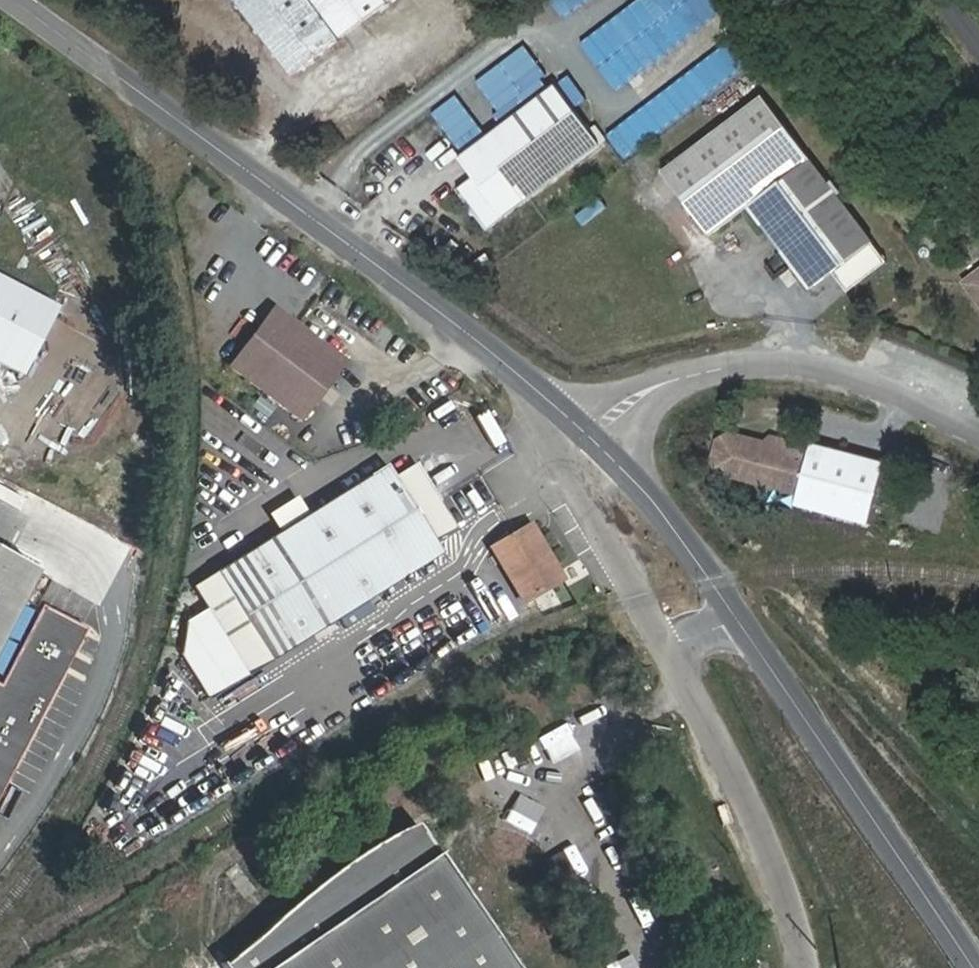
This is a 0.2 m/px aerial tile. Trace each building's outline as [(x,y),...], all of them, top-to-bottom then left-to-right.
[(289,79),(392,0),(229,0),(289,79)] [(583,39),(619,88),(729,6),(724,0),(635,0),(583,39)] [(610,131),(628,155),(759,57),(741,33),(610,131)] [(481,77),(508,113),(554,78),(527,43),(481,77)] [(597,144),(554,85),(456,158),(470,175),(453,189),(483,231),(597,144)] [(889,258),(758,89),(656,164),(708,234),(748,203),(810,284),(832,269),(849,290),(889,258)] [(437,111),(466,146),(488,128),(459,93),(437,111)] [(961,273),(978,296),(978,259),(961,273)] [(17,373),(54,303),(0,273),(0,364),(17,373)] [(346,360),(273,305),(225,368),(299,421),(346,360)] [(728,431),(714,442),(708,461),(716,473),(794,491),(791,505),(865,526),(881,462),(810,442),(805,454),(776,446),(760,441),(728,431)] [(780,436),(764,431),(760,441),(776,446),(780,436)] [(384,465),(275,533),(212,574),(268,659),(372,593),(439,551),(434,543),(455,529),(412,463),(389,477),(384,465)] [(559,577),(526,523),(487,548),(510,583),(521,600),(559,577)] [(0,555),(0,636),(33,572),(0,555)] [(268,659),(212,574),(193,586),(247,672),(268,659)] [(501,589),(511,605),(521,600),(510,583),(501,589)] [(183,621),(172,692),(186,711),(247,672),(193,586),(178,595),(175,608),(183,621)] [(268,659),(280,678),(384,613),(372,593),(268,659)] [(85,629),(40,606),(0,684),(0,794),(85,629)] [(186,711),(191,716),(252,679),(247,672),(186,711)] [(416,835),(409,824),(371,850),(378,859),(416,835)] [(232,958),(223,967),(508,967),(416,835),(378,859),(371,850),(369,847),(335,871),(282,913),(232,958)]
